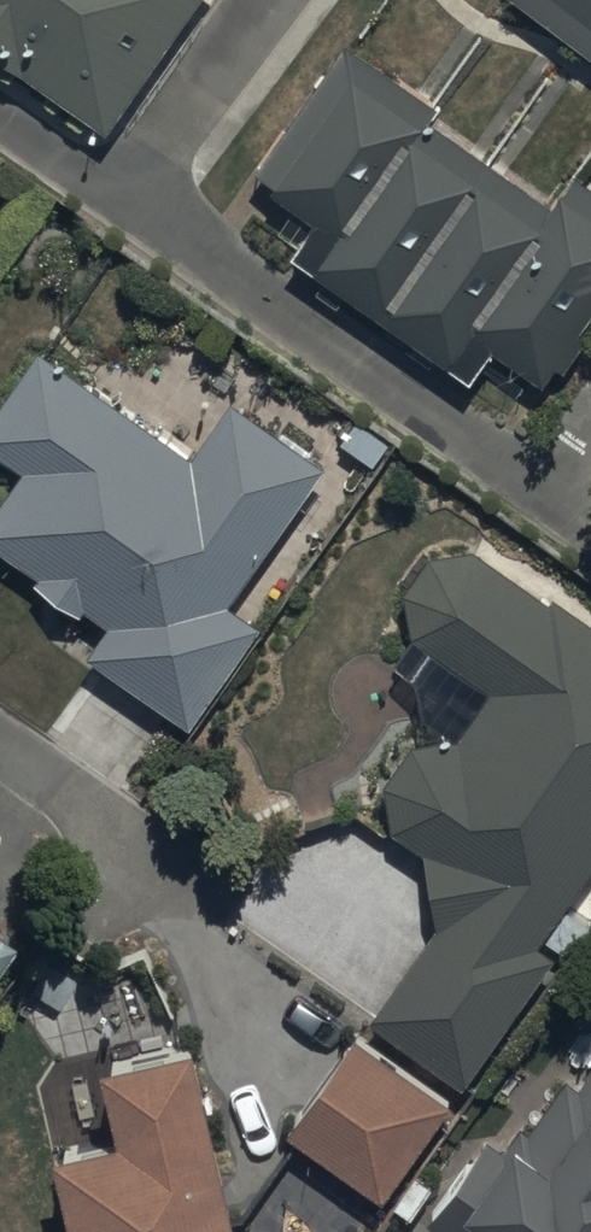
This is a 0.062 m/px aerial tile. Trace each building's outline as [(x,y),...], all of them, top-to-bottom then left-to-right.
[(111,111),(195,0),(0,0),(0,27),(111,111)] [(590,46),(590,0),(541,0),(590,46)] [(351,34),(260,157),(280,172),(273,181),(318,214),(296,242),(469,370),(492,338),(540,373),(554,355),(566,365),(590,331),(590,178),(575,167),(561,185),(557,183),(548,195),(428,107),(435,96),(351,34)] [(46,339),(0,404),(0,438),(28,457),(0,498),(0,532),(47,565),(40,574),(83,604),(88,597),(114,615),(93,645),(194,716),(265,616),(234,594),(302,496),(309,501),(330,471),(323,466),(328,459),(234,393),(197,445),(46,339)] [(421,670),(428,710),(460,726),(459,730),(412,733),(387,773),(392,814),(428,840),(439,915),(371,1012),(463,1076),(555,944),(539,934),(590,859),(590,612),(551,584),(548,589),(473,538),(430,545),(407,581),(412,627),(396,655),(421,670)] [(201,1019),(115,1038),(131,1110),(66,1125),(90,1231),(255,1231),(201,1019)] [(451,1092),(357,1026),(290,1121),(384,1187),(451,1092)] [(579,1076),(568,1069),(528,1125),(516,1116),(501,1138),(486,1127),(427,1211),(457,1231),(590,1231),(590,1059),(579,1076)]
